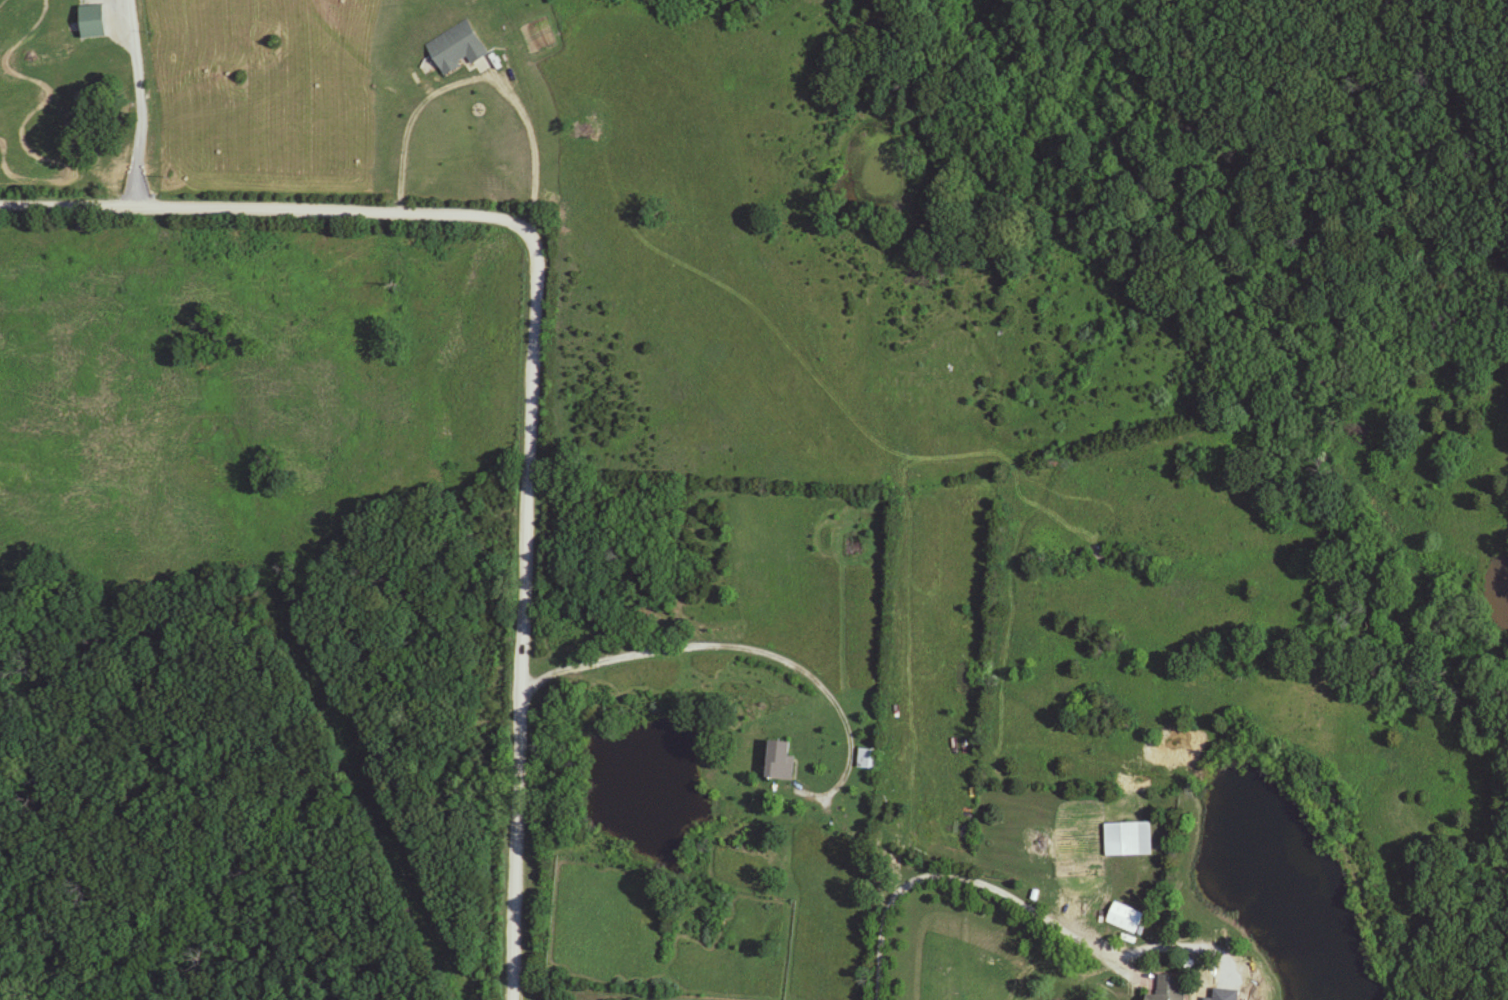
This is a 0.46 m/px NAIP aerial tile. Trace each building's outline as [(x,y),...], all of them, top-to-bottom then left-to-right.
[(108,38),(108,7),(83,7),(84,39),(108,38)] [(428,44),(448,79),(490,56),(471,21),(428,44)] [(797,741),(773,740),(771,778),(795,779),(797,741)] [(878,750),(860,750),(860,768),(877,769),(878,750)] [(1152,823),(1107,823),(1107,856),(1152,856),(1152,823)] [(1136,936),(1146,917),(1117,902),(1107,920),(1136,936)] [(1185,976),(1160,975),(1159,995),(1148,995),(1148,999),(1184,999),(1185,976)]
